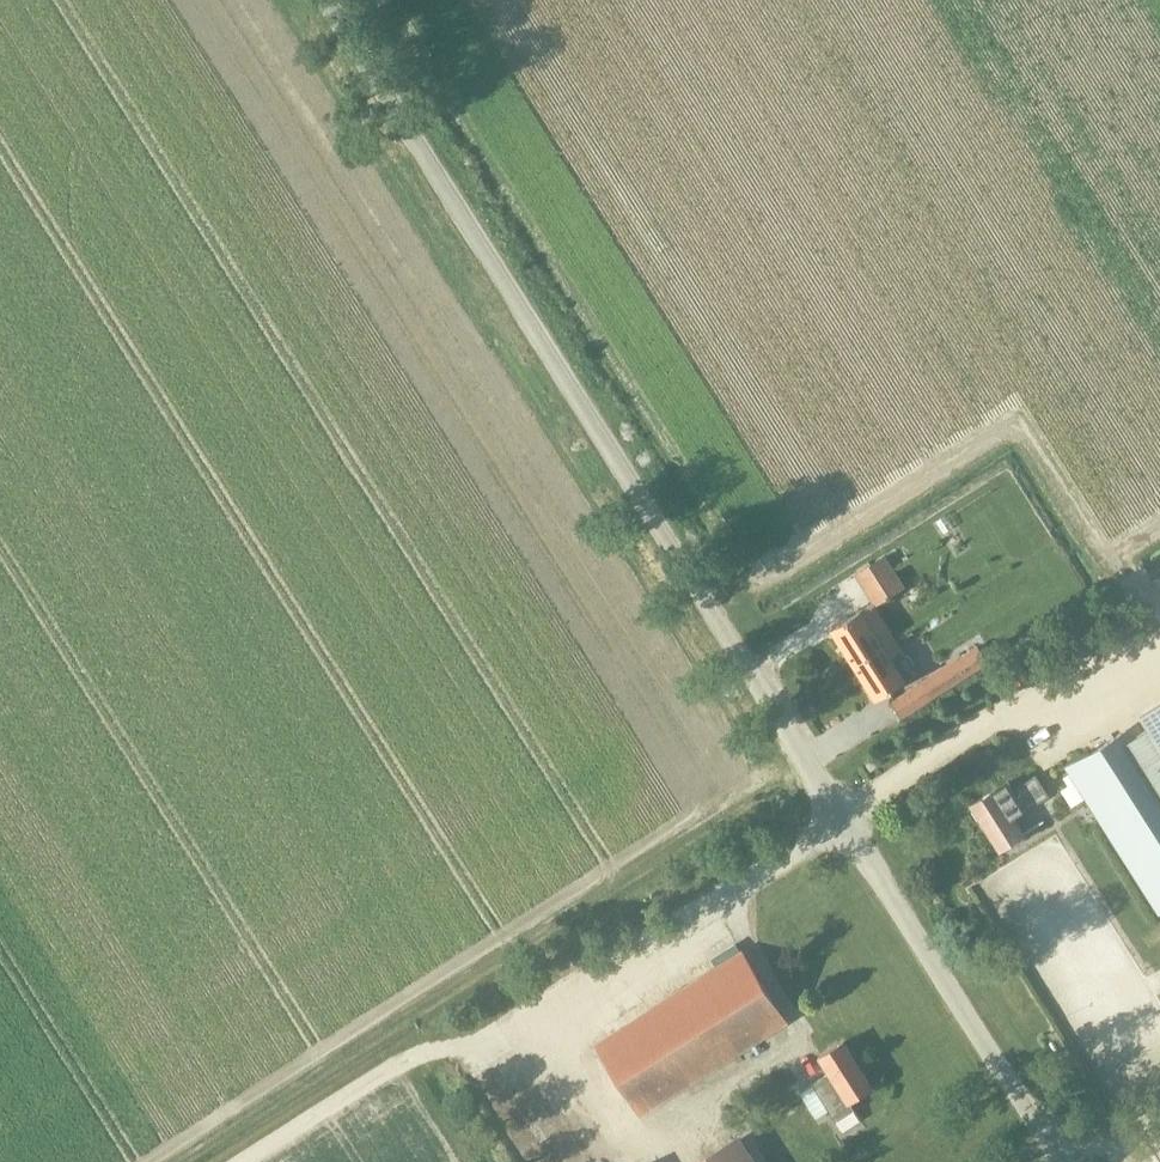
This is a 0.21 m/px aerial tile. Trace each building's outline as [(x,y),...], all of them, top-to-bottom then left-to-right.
[(893,570),(867,587),(877,604),(903,587),(893,570)] [(855,665),(896,638),(887,623),(885,624),(874,607),(861,615),(860,612),(832,629),(855,665)] [(902,652),(901,651),(902,650),(895,640),(897,638),(896,638),(855,665),(877,700),(904,683),(903,681),(916,674),(915,673),(914,673),(913,670),(914,665),(908,656),(903,655),(901,652),(902,652)] [(988,664),(978,647),(957,660),(968,677),(988,664)] [(931,699),(929,696),(935,693),(927,681),(922,684),(921,683),(892,701),(902,717),(931,699)] [(1159,912),(1159,707),(1145,717),(1144,716),(1143,717),(1149,726),(1142,730),(1137,722),(1067,767),(1159,912)] [(1023,834),(1009,811),(1043,789),(1034,776),(1000,797),(995,789),(971,805),(999,850),(1023,834)] [(741,952),(596,1045),(641,1115),(786,1022),(741,952)] [(849,1102),(872,1087),(843,1043),(819,1058),(829,1073),(811,1084),(836,1122),(854,1111),(849,1102)] [(737,1134),(693,1161),(756,1161),(737,1134)]
